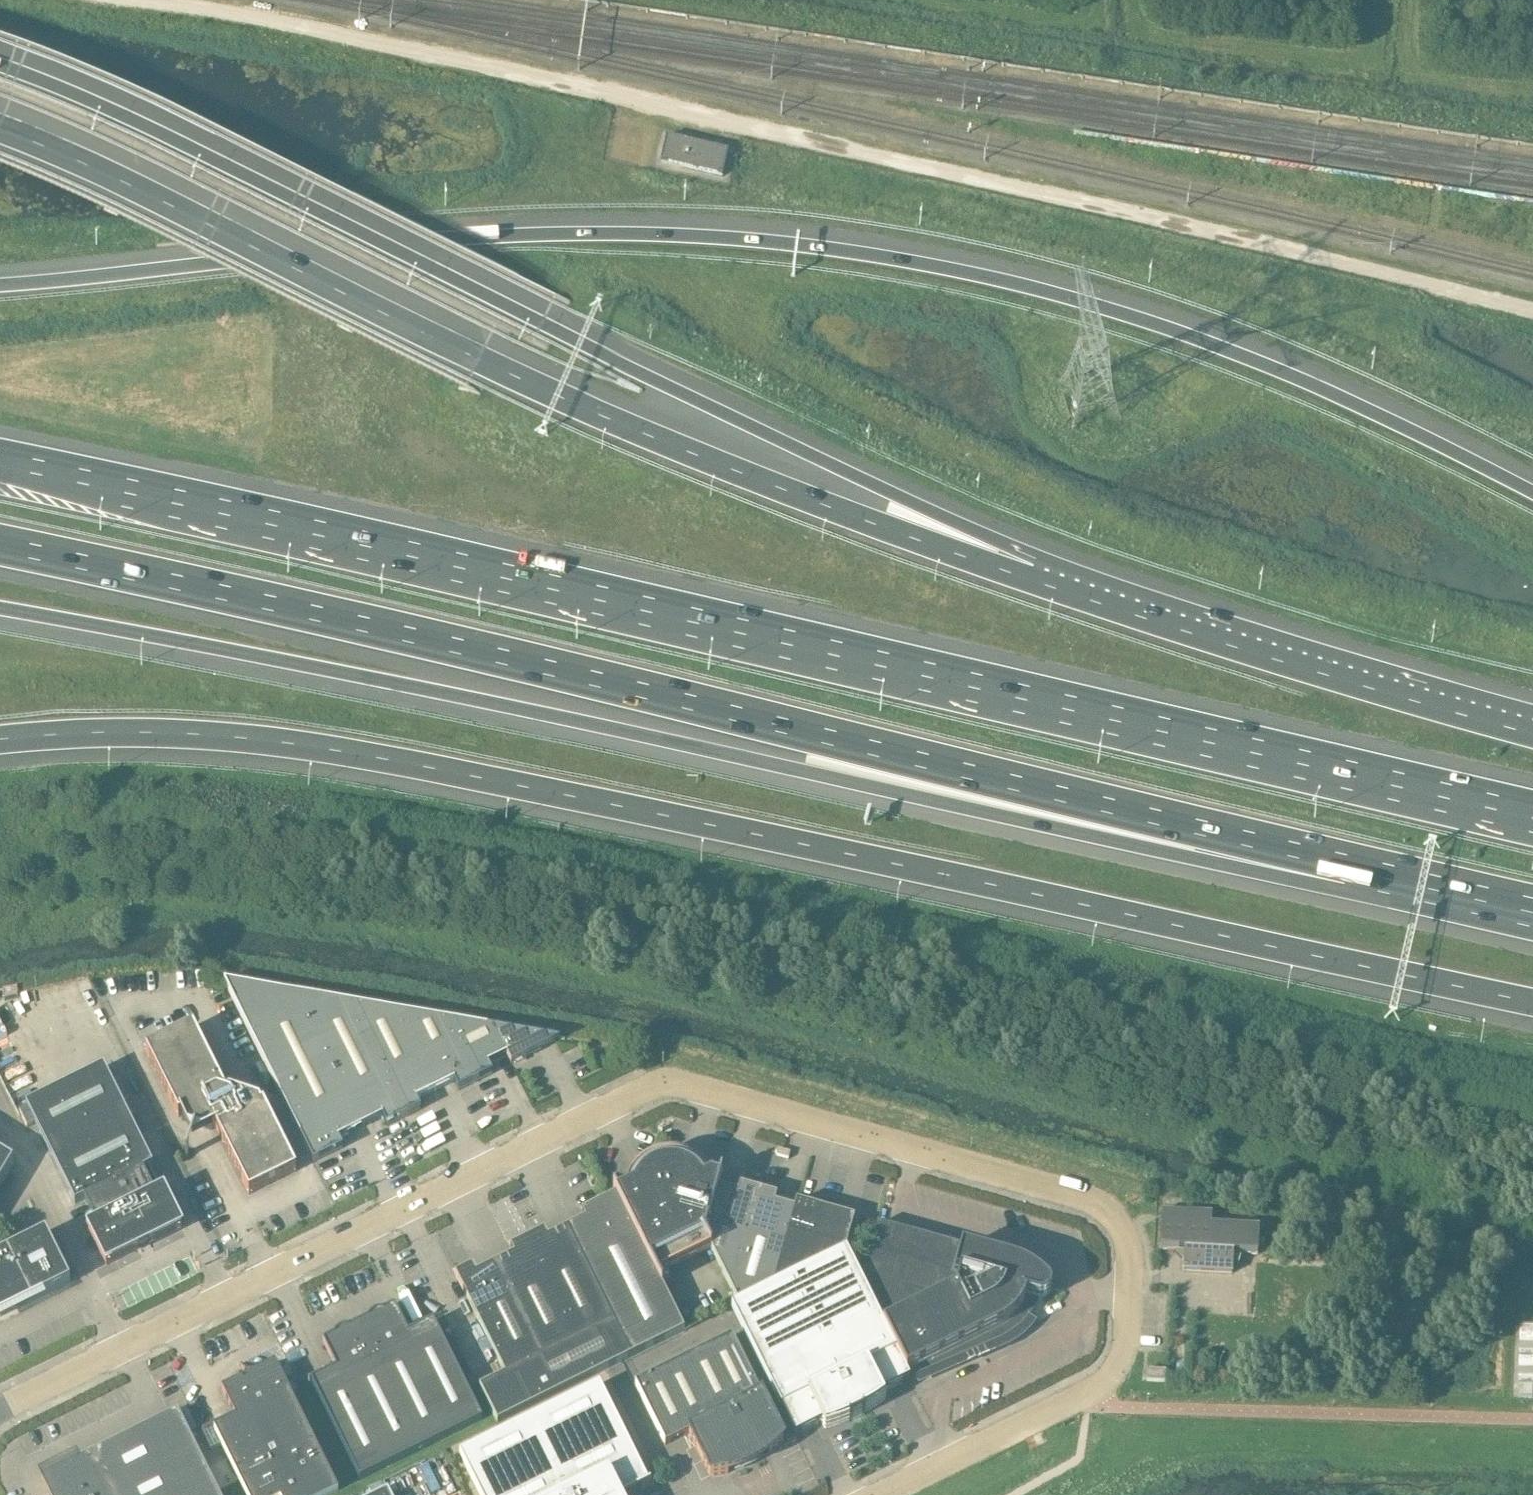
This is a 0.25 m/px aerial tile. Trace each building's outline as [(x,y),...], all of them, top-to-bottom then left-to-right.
[(727,157),(665,142),(659,165),(722,180),(727,157)] [(363,1127),(298,995),(224,982),(313,1163),(318,1160),(342,1148),(338,1139),(363,1127)] [(404,1118),(347,1004),(298,995),(363,1127),(382,1118),(386,1126),(400,1120),(404,1118)] [(435,1091),(396,1012),(347,1004),(404,1118),(407,1116),(421,1110),(416,1101),(435,1091)] [(475,1083),(445,1021),(396,1012),(435,1091),(454,1082),(458,1091),(472,1084),(475,1083)] [(507,1056),(494,1029),(445,1021),(475,1083),(479,1081),(492,1074),(488,1065),(506,1056),(507,1056)] [(225,1094),(193,1027),(145,1050),(178,1117),(182,1116),(193,1139),(216,1128),(249,1195),(296,1171),(263,1105),(261,1106),(259,1102),(229,1092),(225,1094)] [(506,1056),(511,1065),(527,1057),(559,1041),(535,1036),(494,1029),(507,1056),(506,1056)] [(638,1055),(627,1060),(632,1071),(643,1065),(638,1055)] [(155,1195),(143,1171),(152,1166),(103,1067),(26,1105),(75,1205),(84,1200),(96,1225),(88,1229),(106,1265),(181,1228),(163,1191),(155,1195)] [(13,1163),(0,1154),(0,1185),(13,1163)] [(695,1217),(694,1218),(681,1192),(711,1177),(709,1175),(706,1171),(703,1168),(699,1165),(694,1161),(690,1160),(687,1158),(683,1157),(680,1156),(677,1156),(673,1155),(670,1155),(665,1156),(660,1156),(656,1158),(652,1159),(647,1161),(645,1163),(641,1165),(637,1169),(635,1171),(632,1174),(631,1176),(628,1181),(627,1184),(625,1188),(624,1192),(617,1195),(657,1276),(710,1250),(697,1224),(698,1224),(695,1217)] [(704,1236),(721,1174),(720,1174),(719,1179),(711,1177),(681,1192),(694,1218),(695,1217),(698,1224),(697,1224),(710,1250),(711,1250),(704,1236)] [(730,1289),(758,1191),(740,1186),(738,1193),(718,1188),(722,1174),(721,1174),(704,1236),(711,1250),(730,1289)] [(662,1287),(663,1287),(657,1276),(617,1195),(614,1189),(613,1190),(615,1195),(581,1212),(585,1219),(566,1229),(630,1357),(684,1331),(662,1287)] [(794,1210),(774,1204),(777,1196),(758,1191),(730,1289),(738,1304),(772,1288),(794,1210)] [(795,1276),(845,1251),(854,1218),(796,1202),(794,1210),(772,1288),(795,1276)] [(1257,1255),(1259,1228),(1211,1225),(1211,1214),(1162,1211),(1159,1250),(1178,1251),(1181,1254),(1183,1256),(1182,1271),(1232,1274),(1233,1254),(1257,1255)] [(861,1282),(906,1373),(912,1370),(916,1378),(1005,1339),(1014,1333),(1022,1326),(1029,1318),(1035,1309),(1038,1300),(1039,1300),(1045,1299),(1049,1296),(1051,1290),(1049,1285),(1045,1281),(1039,1276),(1032,1271),(1025,1267),(1018,1264),(1011,1262),(1004,1260),(1000,1259),(1000,1258),(999,1258),(999,1259),(989,1256),(984,1255),(984,1254),(877,1224),(861,1282)] [(496,1423),(630,1357),(566,1229),(548,1238),(544,1231),(510,1248),(513,1255),(495,1264),(540,1355),(503,1373),(504,1375),(479,1388),(496,1423)] [(45,1232),(14,1248),(0,1255),(0,1317),(26,1304),(70,1282),(45,1232)] [(906,1373),(861,1282),(856,1300),(855,1300),(845,1251),(795,1276),(846,1378),(809,1396),(822,1422),(822,1423),(825,1429),(830,1428),(839,1425),(849,1421),(849,1422),(853,1420),(862,1416),(865,1414),(864,1413),(873,1408),(881,1403),(885,1399),(882,1393),(909,1380),(906,1373)] [(454,1275),(503,1373),(540,1355),(495,1264),(476,1273),(472,1266),(454,1275)] [(794,1436),(822,1423),(822,1422),(809,1396),(846,1378),(795,1276),(772,1288),(738,1304),(731,1308),(794,1436)] [(358,1324),(420,1450),(481,1420),(433,1323),(436,1321),(435,1320),(408,1333),(395,1306),(383,1312),(377,1313),(372,1315),(368,1320),(358,1324)] [(360,1480),(420,1450),(358,1324),(349,1329),(343,1330),(338,1332),(334,1337),(322,1342),(335,1369),(308,1383),(309,1384),(311,1383),(360,1480)] [(783,1440),(732,1336),(635,1384),(664,1444),(665,1446),(689,1434),(710,1477),(719,1475),(728,1474),(733,1472),(739,1470),(745,1468),(750,1466),(755,1463),(761,1459),(766,1456),(770,1453),(777,1447),(783,1440)] [(275,1363),(255,1373),(250,1375),(245,1374),(241,1371),(240,1372),(243,1374),(245,1375),(243,1383),(238,1383),(234,1384),(221,1390),(235,1417),(213,1428),(246,1494),(329,1494),(338,1491),(275,1363)] [(1147,1369),(1146,1381),(1165,1382),(1166,1370),(1147,1369)] [(599,1384),(459,1453),(480,1494),(624,1494),(650,1482),(650,1480),(647,1482),(599,1384)] [(177,1412),(151,1425),(150,1424),(64,1467),(64,1468),(46,1477),(44,1473),(42,1474),(50,1491),(51,1490),(53,1494),(218,1494),(177,1412)]
